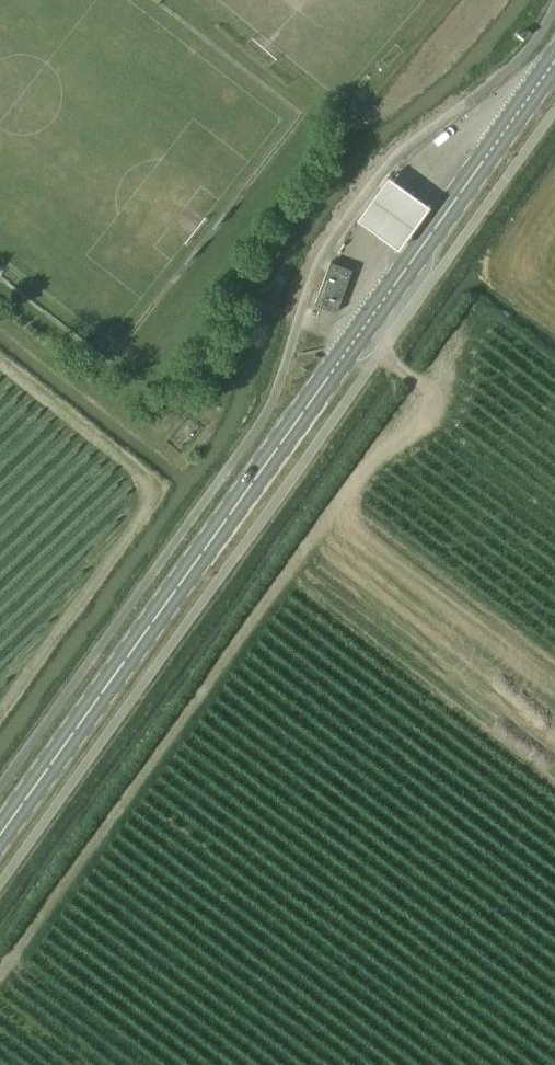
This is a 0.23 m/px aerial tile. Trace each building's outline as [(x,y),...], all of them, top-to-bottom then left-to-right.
[(430,205),(391,178),(363,216),(402,244),(430,205)] [(352,270),(330,262),(315,305),(337,313),(352,270)]
